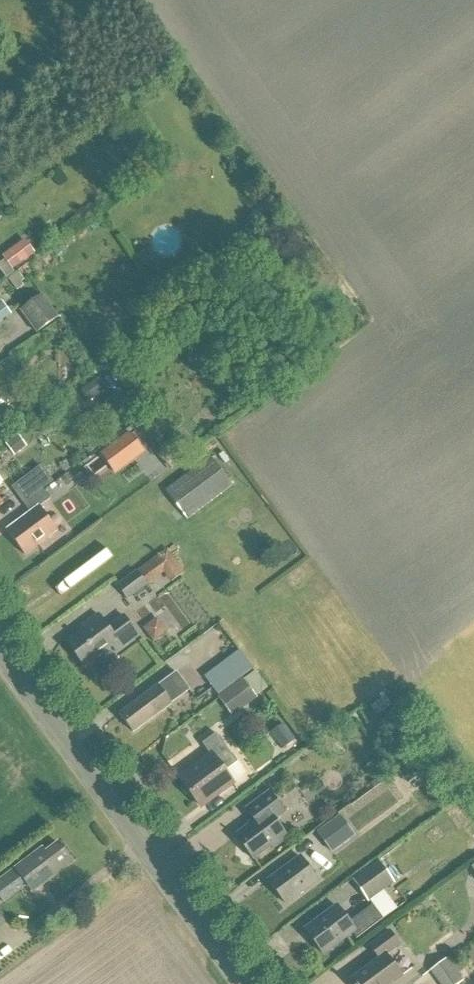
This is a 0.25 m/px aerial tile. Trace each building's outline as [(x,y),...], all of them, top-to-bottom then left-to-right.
[(13,271),(35,254),(24,241),(2,258),(13,271)] [(143,267),(151,261),(144,251),(136,257),(143,267)] [(19,310),(35,333),(58,317),(43,294),(19,310)] [(11,315),(2,303),(0,304),(0,324),(11,315)] [(88,402),(106,390),(99,379),(81,392),(88,402)] [(134,459),(121,441),(107,451),(121,469),(134,459)] [(210,456),(164,488),(185,518),(231,485),(210,456)] [(16,493),(24,504),(44,489),(43,488),(54,481),(47,471),(16,493)] [(129,486),(136,481),(129,472),(122,478),(129,486)] [(51,499),(44,489),(24,504),(29,511),(6,527),(25,555),(58,532),(40,506),(51,499)] [(170,583),(185,572),(168,549),(116,587),(126,601),(163,574),(170,583)] [(80,631),(68,640),(84,664),(114,644),(117,648),(138,634),(125,614),(108,626),(98,612),(77,627),(80,631)] [(153,644),(168,633),(157,618),(142,629),(153,644)] [(177,672),(119,713),(132,732),(172,703),(171,702),(189,690),(177,672)] [(243,679),(217,698),(232,717),(257,699),(243,679)] [(282,750),(295,740),(283,724),(270,733),(282,750)] [(237,760),(216,731),(202,742),(211,754),(180,777),(182,780),(181,786),(186,792),(191,793),(200,804),(232,781),(224,770),(237,760)] [(415,778),(408,769),(400,774),(407,784),(415,778)] [(236,835),(252,858),(270,845),(273,849),(289,837),(273,815),(282,809),(274,797),(251,813),(256,821),(236,835)] [(317,833),(331,853),(354,836),(340,816),(317,833)] [(0,877),(0,895),(3,900),(25,884),(31,892),(73,861),(57,841),(45,850),(42,846),(0,877)] [(300,856),(269,878),(284,900),(316,878),(300,856)] [(352,878),(367,901),(394,882),(378,860),(352,878)] [(350,923),(338,907),(306,929),(321,951),(351,931),(356,939),(384,920),(374,906),(350,923)] [(350,977),(354,983),(392,983),(403,977),(387,953),(400,945),(389,930),(369,944),(378,957),(350,977)] [(437,983),(457,983),(463,980),(458,972),(463,969),(457,960),(452,964),(447,958),(428,971),(437,983)]
